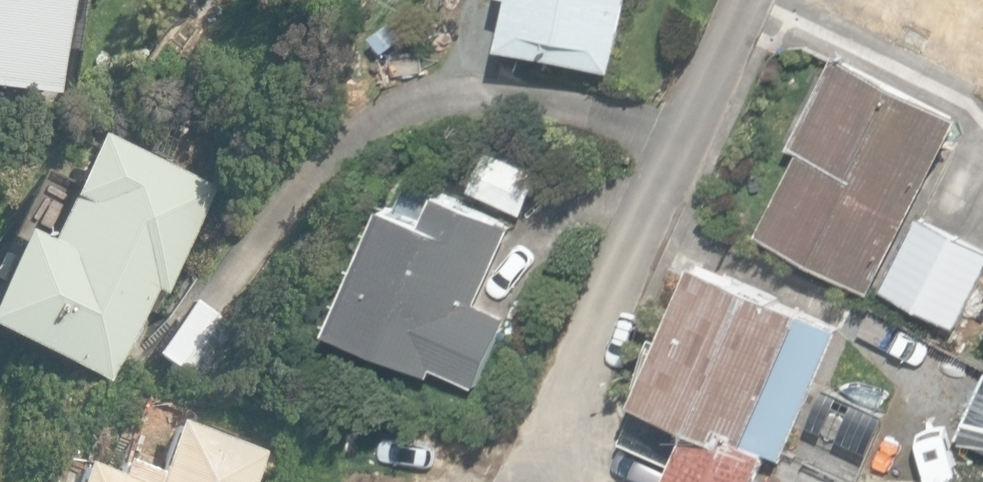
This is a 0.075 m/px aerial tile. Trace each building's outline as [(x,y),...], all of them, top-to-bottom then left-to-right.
[(58,90),(63,46),(80,48),(86,0),(0,0),(0,84),(58,90)] [(616,71),(632,2),(641,4),(642,0),(518,0),(507,46),(616,71)] [(762,232),(871,290),(962,116),(843,53),(794,146),(804,152),(762,232)] [(115,379),(154,289),(165,294),(211,187),(87,130),(40,237),(10,226),(0,248),(0,329),(115,379)] [(438,366),(480,385),(512,315),(481,301),(515,226),(442,193),(429,221),(393,205),(337,328),(436,372),(438,366)] [(959,326),(982,279),(982,246),(923,215),(886,288),(959,326)] [(774,455),(784,460),(838,330),(812,319),(815,310),(701,262),(643,399),(699,423),(674,481),(763,481),(774,455)] [(152,350),(197,381),(234,327),(188,296),(152,350)] [(267,450),(175,414),(156,468),(117,454),(112,471),(73,457),(64,481),(255,481),(267,450)]
